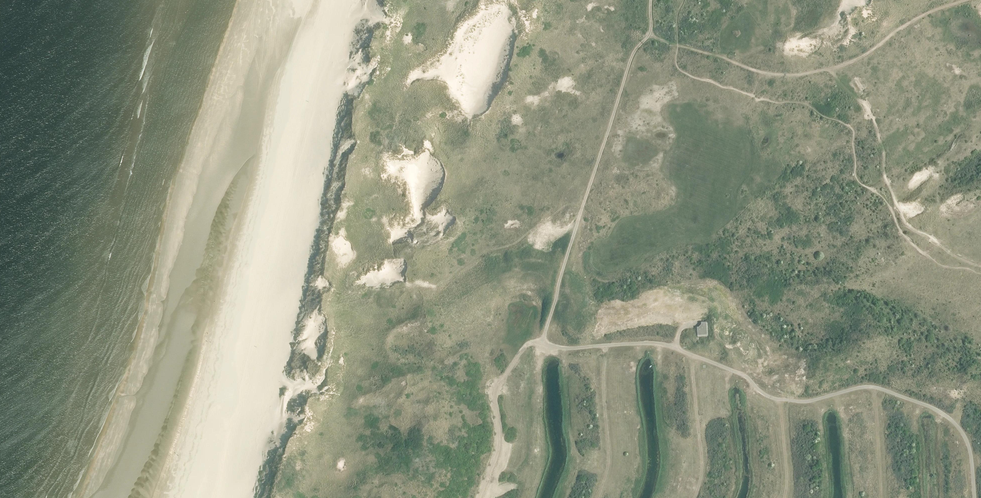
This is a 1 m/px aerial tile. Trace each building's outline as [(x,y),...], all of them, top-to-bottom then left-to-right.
[(696,328),(696,335),(697,337),(707,336),(708,335),(707,323),(706,322),(705,322),(701,322),(701,325),(699,327),(696,328)]
